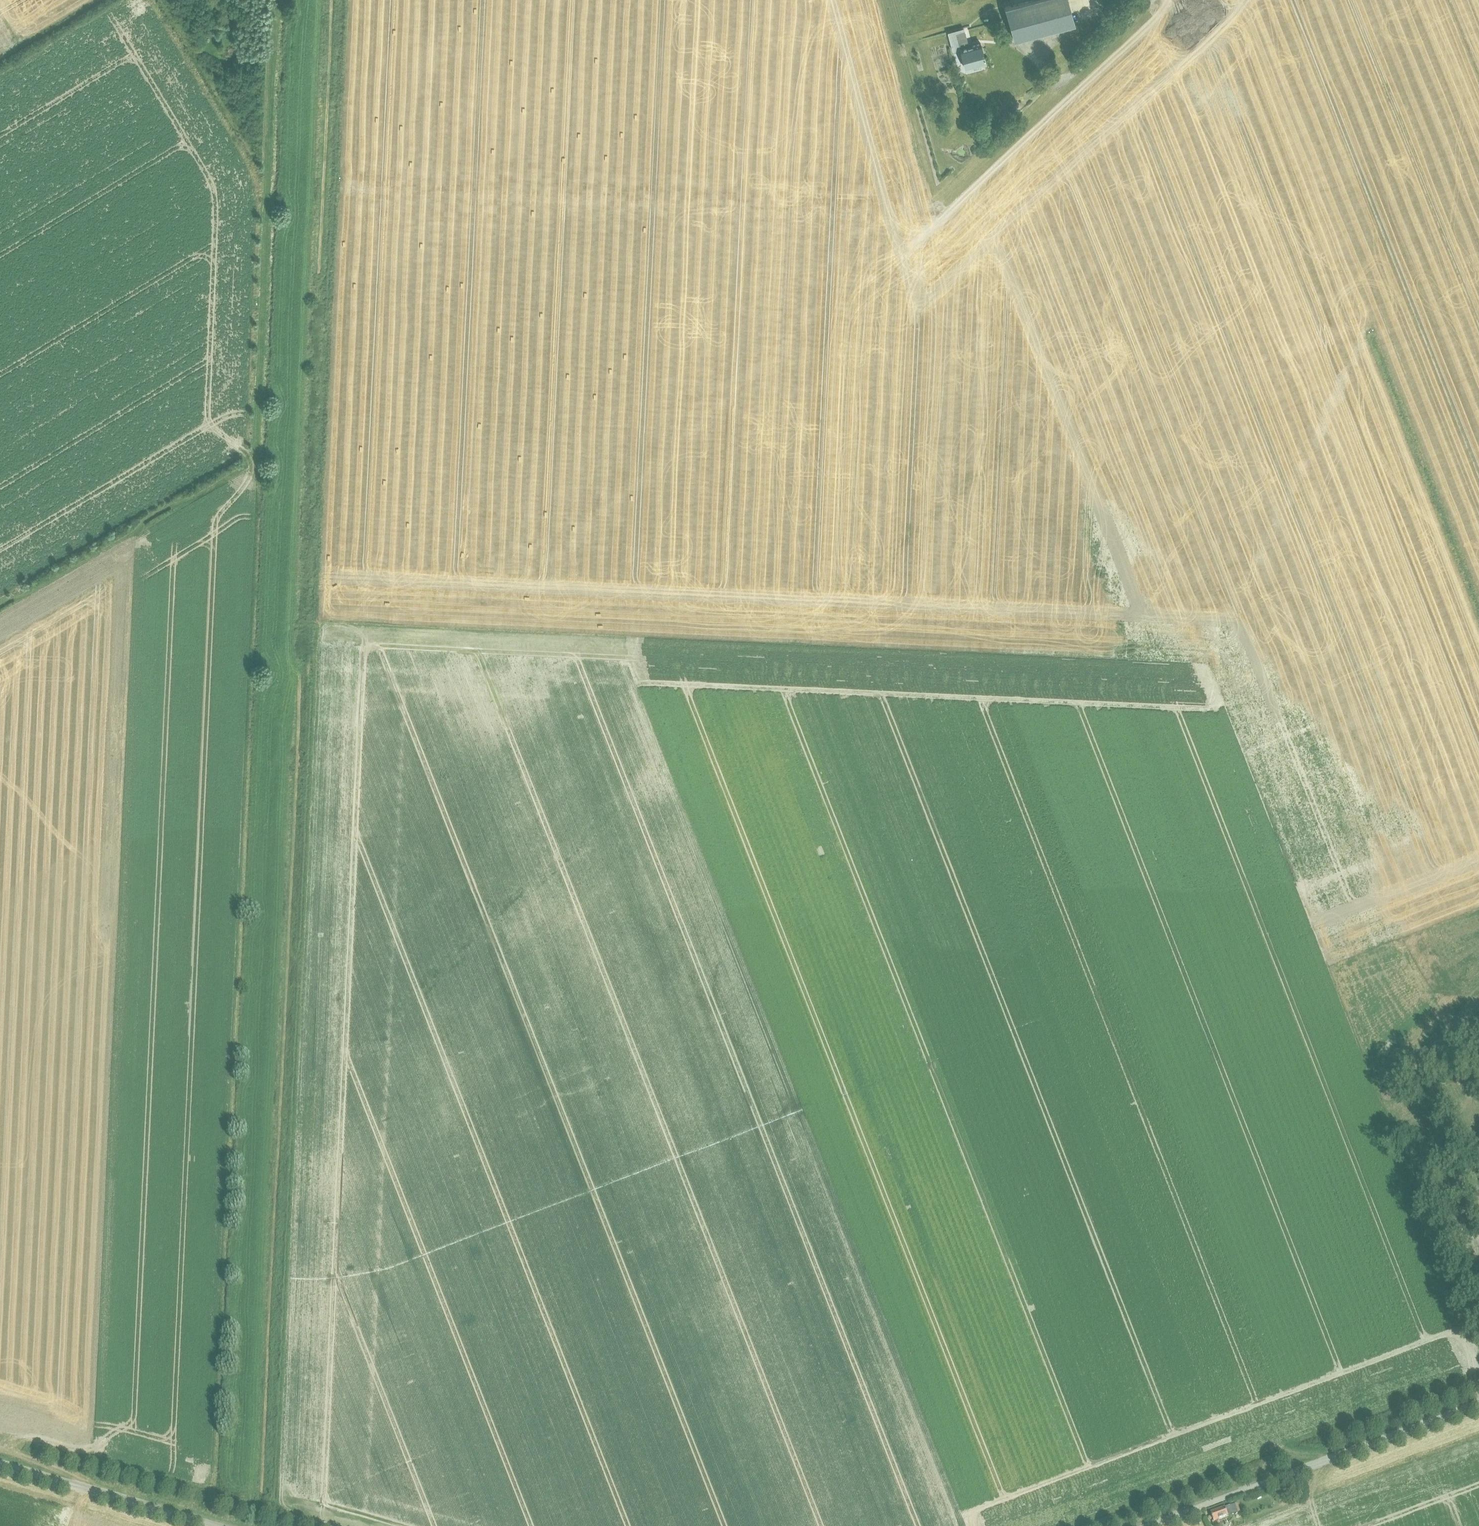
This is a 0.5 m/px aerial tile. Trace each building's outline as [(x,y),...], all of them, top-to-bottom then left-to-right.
[(1073,23),(1067,0),(1032,0),(1004,8),(1013,39),(1073,23)] [(955,33),(957,42),(959,47),(964,68),(985,62),(980,42),(968,45),(964,31),(955,33)] [(1216,1521),(1239,1513),(1236,1504),(1210,1513),(1212,1516),(1209,1517),(1210,1520),(1213,1519),(1214,1524),(1217,1523),(1216,1521)]
